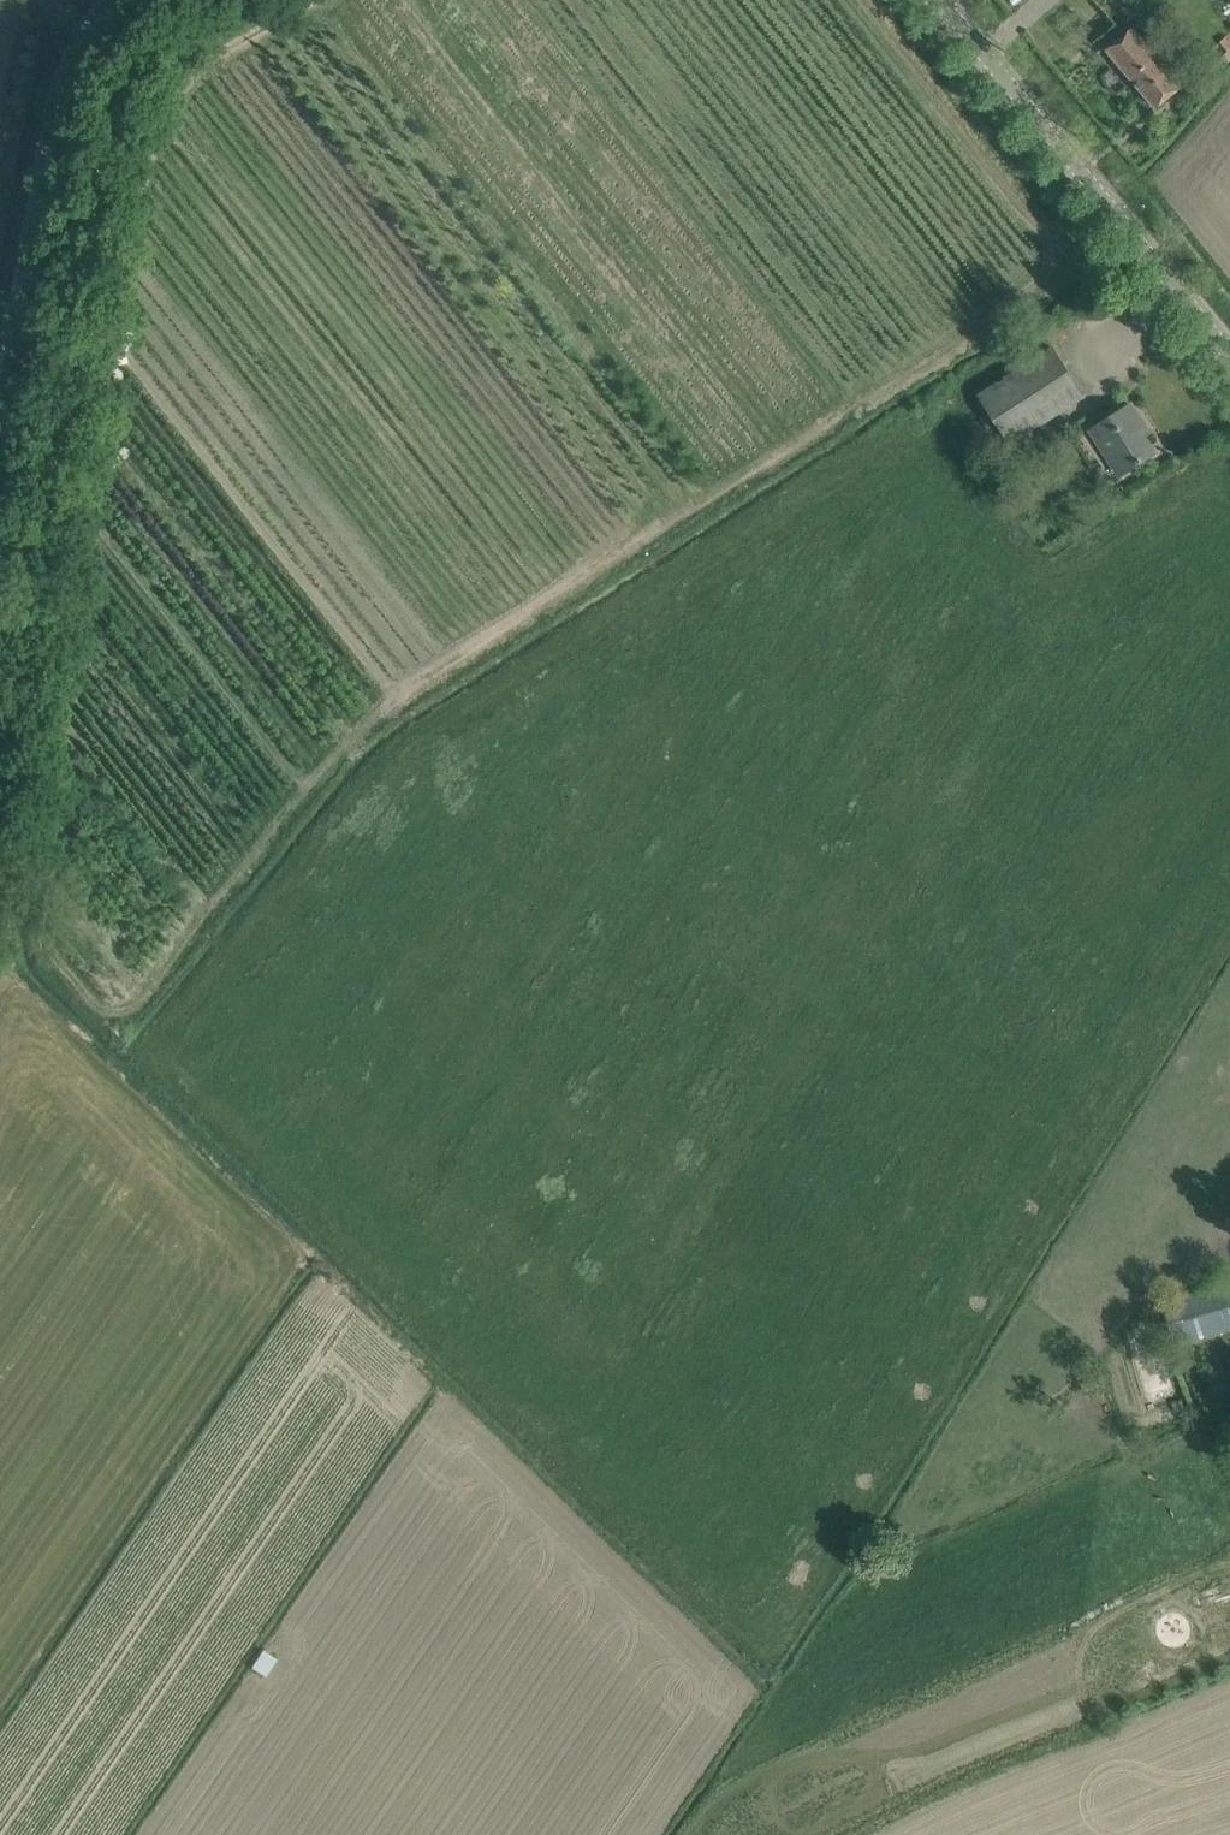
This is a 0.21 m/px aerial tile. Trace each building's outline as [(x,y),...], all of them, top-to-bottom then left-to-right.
[(1132,27),(1107,49),(1156,108),(1182,86),(1132,27)] [(1084,396),(1052,347),(979,394),(1011,443),(1084,396)] [(1092,429),(1121,474),(1154,453),(1136,426),(1141,423),(1129,405),(1092,429)] [(1162,1300),(1175,1344),(1229,1328),(1229,1281),(1162,1300)]
